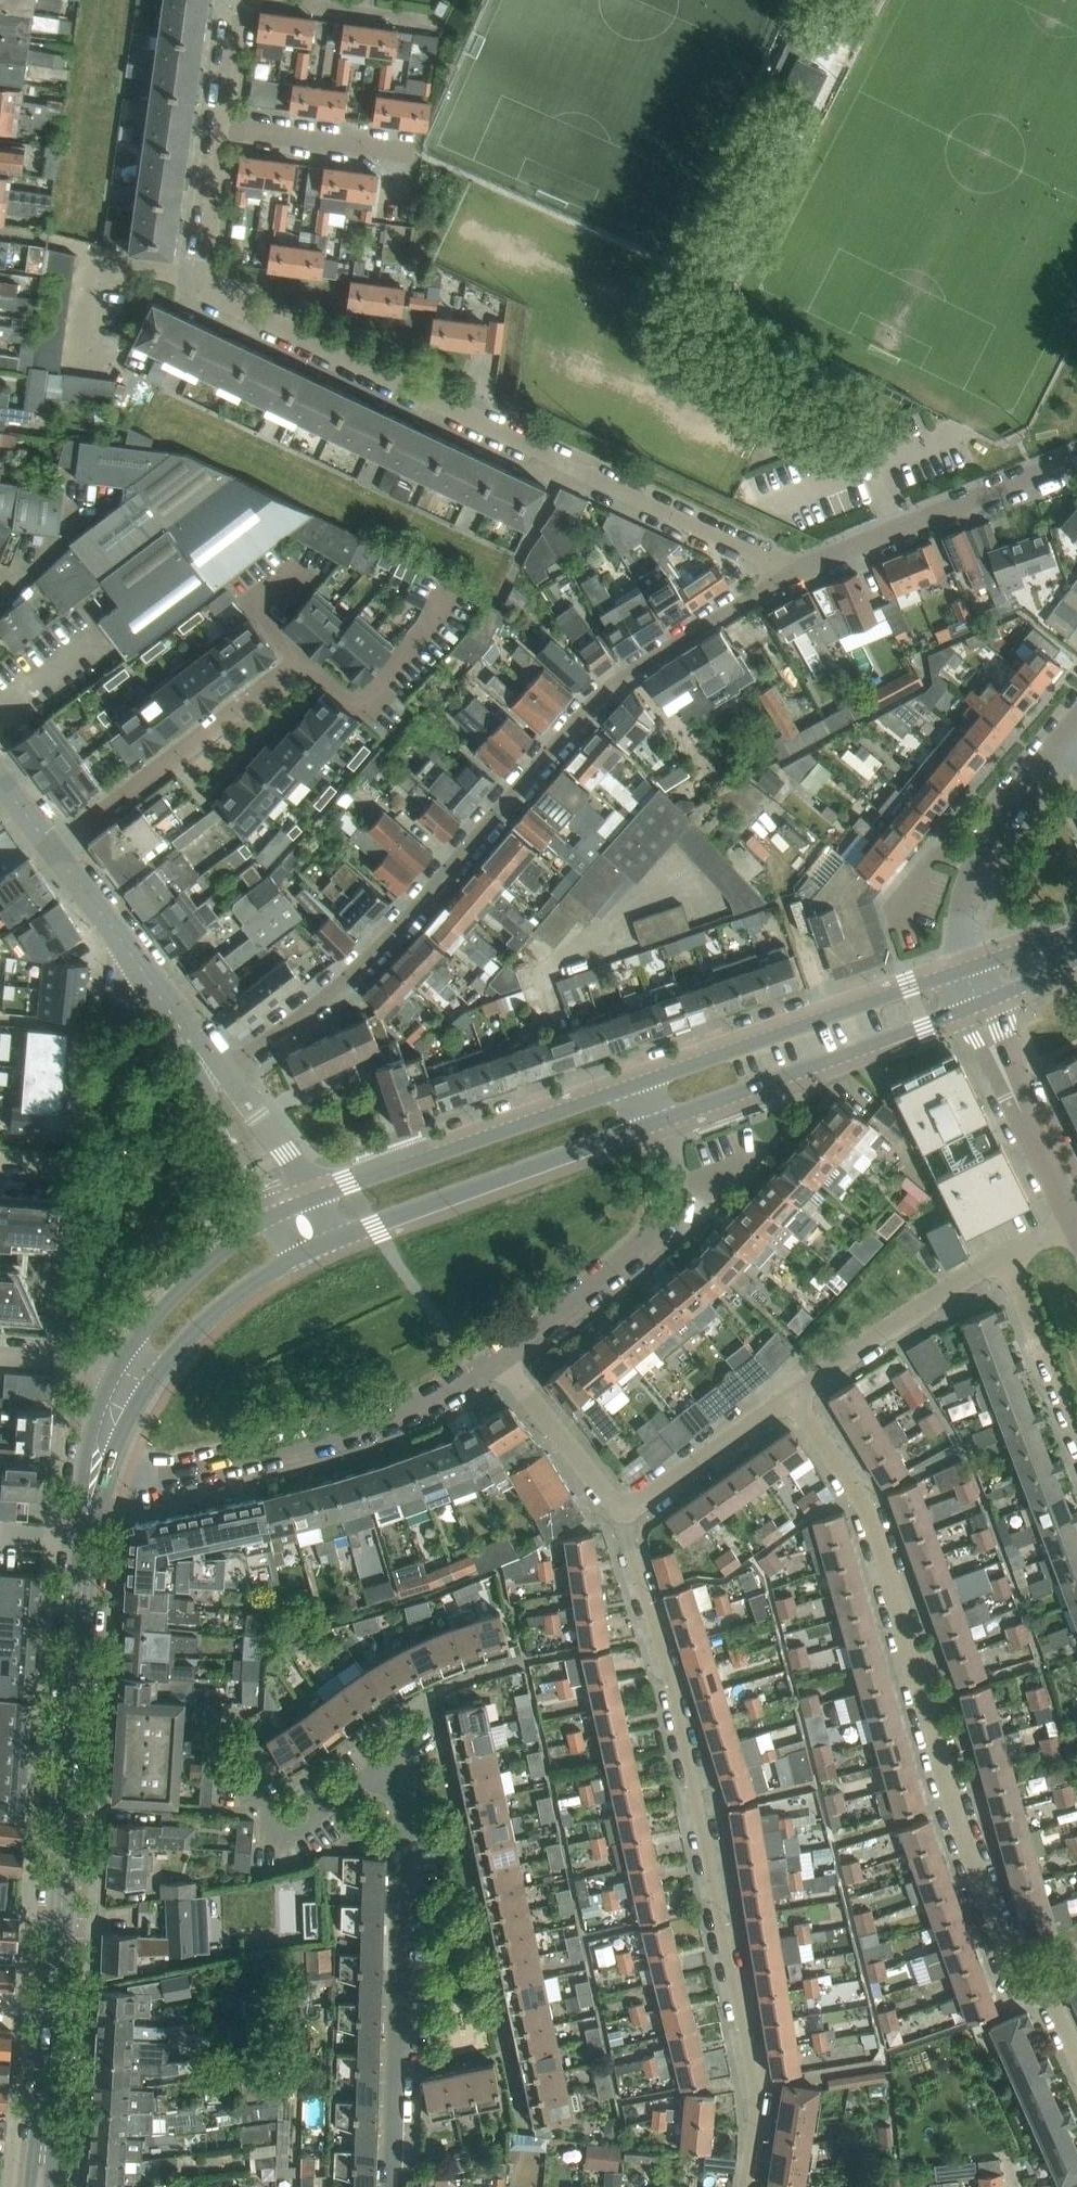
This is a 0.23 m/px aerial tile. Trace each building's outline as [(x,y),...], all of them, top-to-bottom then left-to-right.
[(75,0),(0,0),(0,10),(34,15),(35,14),(36,5),(61,9),(62,2),(75,4),(75,0)] [(209,0),(164,0),(161,21),(205,27),(207,16),(209,16),(211,6),(208,5),(209,0)] [(72,20),(35,14),(34,15),(0,10),(0,34),(31,38),(32,26),(70,32),(72,20)] [(774,116),(755,156),(756,156),(758,157),(771,163),(779,167),(822,79),(826,71),(845,31),(802,10),(759,99),(778,108),(775,114),(774,116)] [(284,42),(287,15),(261,12),(258,39),(259,39),(256,58),(266,59),(267,56),(282,57),(285,42),(284,42)] [(309,46),(313,19),(287,15),(284,42),(285,42),(309,46)] [(199,70),(205,27),(161,21),(155,66),(129,62),(127,75),(153,78),(153,76),(198,82),(198,80),(201,81),(202,70),(199,70)] [(367,56),(371,27),(345,23),(341,52),(367,56)] [(397,59),(400,31),(371,27),(367,56),(397,59)] [(400,31),(397,59),(410,61),(411,54),(414,32),(400,31)] [(31,38),(0,34),(0,59),(66,68),(66,67),(67,54),(29,49),(31,38)] [(309,65),(311,53),(299,51),(297,63),(309,65)] [(350,70),(351,58),(340,57),(339,69),(350,70)] [(70,69),(70,68),(66,67),(66,68),(0,59),(0,81),(24,85),(26,74),(51,78),(52,76),(69,78),(70,69)] [(394,64),(383,62),(381,74),(392,76),(394,64)] [(307,77),(309,65),(297,63),(296,76),(307,77)] [(348,82),(350,70),(339,69),(337,81),(348,82)] [(392,76),(381,74),(380,86),(391,88),(392,76)] [(194,113),(198,82),(153,76),(153,78),(146,129),(191,134),(192,123),(195,124),(197,113),(194,113)] [(278,82),(265,81),(252,79),(249,104),(249,105),(262,107),(275,109),(278,82)] [(432,82),(423,80),(420,94),(430,95),(432,82)] [(320,85),(295,82),(294,82),(291,111),(316,114),(320,85)] [(342,118),(346,89),(320,85),(316,114),(342,118)] [(66,100),(57,99),(56,104),(21,100),(22,89),(0,86),(0,111),(63,120),(66,100)] [(399,126),(403,97),(395,96),(396,88),(391,88),(380,86),(375,86),(374,93),(378,93),(374,122),(399,126)] [(429,100),(404,97),(403,97),(399,126),(425,129),(429,100)] [(63,120),(0,111),(0,131),(16,134),(18,123),(45,127),(45,126),(61,128),(63,120)] [(185,177),(191,134),(146,129),(138,186),(183,191),(184,188),(187,188),(188,177),(185,177)] [(23,145),(13,144),(13,147),(0,145),(0,171),(19,174),(23,175),(27,146),(23,145)] [(46,147),(44,160),(56,162),(58,149),(46,147)] [(264,186),(268,160),(242,156),(238,182),(264,186)] [(268,160),(264,186),(290,189),(293,163),(268,160)] [(312,193),(315,169),(307,168),(304,192),(312,193)] [(347,197),(351,171),(325,168),(322,194),(347,197)] [(373,201),(377,175),(351,171),(347,197),(348,198),(347,205),(359,207),(360,199),(373,201)] [(413,226),(419,180),(418,180),(381,174),(381,175),(376,221),(413,226)] [(54,194),(32,190),(32,191),(10,189),(11,178),(0,176),(0,200),(52,206),(54,194)] [(179,220),(183,191),(138,186),(131,238),(118,236),(120,221),(108,218),(104,245),(128,250),(128,252),(174,258),(178,231),(181,231),(183,221),(179,220)] [(247,203),(249,191),(237,189),(235,202),(247,203)] [(6,211),(30,215),(30,213),(50,215),(52,206),(0,200),(0,224),(4,225),(6,211)] [(278,202),(276,215),(288,216),(289,204),(278,202)] [(372,220),(374,208),(362,206),(361,219),(372,220)] [(328,235),(331,210),(320,208),(316,233),(328,235)] [(286,229),(288,216),(276,215),(274,227),(286,229)] [(43,262),(45,247),(31,244),(27,270),(41,272),(43,262)] [(294,273),(298,247),(272,244),(268,269),(294,273)] [(72,283),(76,254),(47,247),(45,247),(43,262),(41,272),(47,273),(46,279),(72,283)] [(320,276),(324,251),(298,247),(294,273),(320,276)] [(374,310),(378,282),(369,281),(370,274),(365,273),(366,261),(356,259),(353,279),(352,279),(348,307),(374,310)] [(337,277),(339,261),(329,260),(327,275),(337,277)] [(349,262),(339,261),(337,277),(347,278),(349,262)] [(69,300),(72,283),(46,279),(44,296),(69,300)] [(438,309),(438,308),(441,282),(426,280),(424,296),(412,295),(410,305),(435,309),(438,309)] [(17,296),(19,283),(0,281),(0,293),(17,296)] [(400,314),(404,285),(378,282),(374,310),(400,314)] [(33,311),(35,298),(17,296),(0,293),(0,306),(33,311)] [(67,317),(69,300),(44,296),(41,314),(67,317)] [(187,367),(206,326),(187,318),(189,314),(179,309),(177,313),(153,301),(133,341),(187,367)] [(460,318),(462,319),(463,309),(449,307),(448,310),(438,308),(438,309),(435,309),(431,344),(456,347),(460,318)] [(65,334),(67,317),(41,314),(39,331),(65,334)] [(0,324),(0,337),(34,341),(37,320),(14,317),(13,325),(0,324)] [(483,351),(487,322),(462,319),(460,318),(456,347),(483,351)] [(501,352),(504,322),(492,320),(488,350),(501,352)] [(256,350),(226,336),(228,333),(218,328),(217,331),(206,326),(187,367),(237,390),(256,350)] [(62,352),(65,334),(39,331),(37,348),(62,352)] [(37,348),(34,366),(60,369),(62,352),(37,348)] [(286,413),(305,373),(285,364),(287,361),(277,356),(276,359),(256,350),(237,390),(286,413)] [(18,370),(19,356),(0,354),(0,368),(18,370)] [(79,375),(61,373),(57,397),(76,399),(79,375)] [(335,437),(354,397),(324,382),(326,379),(316,375),(315,378),(305,373),(286,413),(335,437)] [(97,378),(79,375),(76,399),(94,401),(97,378)] [(115,380),(97,378),(94,401),(112,403),(115,380)] [(7,408),(7,406),(8,394),(0,393),(0,407),(7,408)] [(385,461),(404,420),(382,410),(384,407),(375,402),(373,406),(354,397),(335,437),(385,461)] [(0,407),(0,427),(4,427),(5,419),(31,422),(33,409),(7,406),(7,408),(0,407)] [(452,443),(422,429),(424,425),(414,421),(412,424),(404,420),(385,461),(433,483),(452,443)] [(13,433),(3,432),(0,431),(0,444),(11,445),(13,433)] [(166,527),(235,476),(190,453),(171,451),(67,438),(59,464),(78,466),(77,478),(124,484),(125,509),(92,535),(75,548),(96,576),(97,575),(100,578),(101,577),(101,578),(166,527)] [(503,468),(481,457),(483,453),(473,449),(471,452),(452,443),(433,483),(485,508),(503,468)] [(526,527),(545,487),(520,475),(522,472),(513,468),(511,471),(503,468),(485,508),(526,527)] [(397,474),(393,495),(413,500),(418,478),(397,474)] [(290,531),(311,543),(350,565),(362,535),(315,514),(235,476),(166,527),(101,578),(121,603),(99,620),(127,656),(290,531)] [(13,528),(59,534),(64,490),(17,483),(1,481),(0,483),(0,520),(13,528)] [(578,520),(587,501),(560,488),(554,500),(557,506),(560,511),(578,520)] [(580,545),(560,511),(557,506),(541,528),(544,532),(541,535),(557,560),(580,545)] [(1062,524),(1076,537),(1076,508),(1062,524)] [(640,538),(645,526),(610,510),(603,525),(619,550),(639,537),(640,538)] [(0,520),(0,547),(13,528),(0,520)] [(1021,574),(1057,562),(1044,531),(999,549),(987,521),(964,530),(992,596),(995,602),(1007,598),(1004,592),(1024,584),(1021,574)] [(689,609),(728,583),(716,563),(688,582),(667,554),(680,542),(645,526),(640,538),(660,563),(659,564),(667,575),(669,577),(689,609)] [(992,596),(964,530),(963,528),(942,537),(956,569),(964,565),(988,621),(1001,616),(995,602),(992,596)] [(545,568),(557,560),(541,535),(532,548),(523,566),(534,583),(548,573),(545,568)] [(946,573),(933,541),(902,553),(916,587),(917,586),(936,578),(936,577),(946,573)] [(75,548),(72,543),(35,578),(48,592),(53,589),(66,605),(93,584),(90,580),(96,576),(75,548)] [(389,568),(395,556),(383,550),(377,563),(389,568)] [(916,587),(902,553),(873,565),(886,597),(888,597),(889,601),(879,605),(885,617),(886,617),(895,634),(909,627),(900,606),(921,598),(917,586),(916,587)] [(407,565),(399,562),(394,573),(401,577),(407,565)] [(689,609),(669,577),(667,575),(659,564),(639,577),(669,624),(689,609)] [(622,613),(614,600),(604,584),(597,571),(581,582),(602,615),(603,614),(610,625),(606,628),(622,654),(639,644),(620,614),(622,613)] [(885,617),(879,605),(872,609),(857,571),(811,590),(826,616),(838,637),(839,636),(877,621),(885,617)] [(665,627),(647,598),(638,584),(614,600),(622,613),(620,614),(639,644),(665,627)] [(1069,588),(1062,598),(1076,610),(1076,593),(1069,588)] [(303,642),(330,612),(335,606),(316,589),(299,609),(284,625),(294,634),(292,636),(298,641),(300,639),(303,642)] [(824,617),(808,590),(788,601),(827,673),(830,671),(829,670),(839,664),(827,643),(838,637),(826,616),(824,617)] [(408,591),(404,598),(423,608),(427,600),(408,591)] [(521,591),(515,601),(531,611),(537,601),(521,591)] [(25,595),(0,615),(0,631),(13,648),(46,623),(25,595)] [(977,626),(964,596),(952,601),(960,620),(948,624),(952,637),(977,626)] [(215,612),(222,607),(215,598),(208,603),(215,612)] [(1062,598),(1054,608),(1076,625),(1076,624),(1076,610),(1062,598)] [(827,673),(788,601),(770,611),(787,639),(793,636),(817,678),(827,673)] [(492,636),(504,611),(488,604),(473,635),(487,643),(489,644),(494,638),(492,636)] [(619,657),(602,629),(596,634),(577,608),(559,621),(564,629),(597,674),(619,657)] [(1076,625),(1054,608),(1044,621),(1066,638),(1076,625)] [(198,610),(188,618),(193,625),(204,617),(198,610)] [(346,626),(330,612),(303,642),(321,657),(327,650),(326,649),(346,626)] [(344,665),(376,629),(358,613),(346,626),(326,649),(327,650),(336,658),(334,660),(340,665),(342,663),(344,665)] [(193,625),(188,618),(178,626),(183,633),(193,625)] [(250,620),(231,634),(256,666),(275,652),(250,620)] [(996,637),(992,627),(977,633),(981,643),(996,637)] [(226,628),(207,642),(213,649),(237,680),(246,674),(248,676),(254,671),(253,669),(256,666),(231,634),(226,628)] [(395,645),(376,629),(344,665),(363,681),(395,645)] [(755,677),(740,653),(737,656),(719,629),(701,641),(725,682),(731,679),(737,689),(739,688),(755,677)] [(981,643),(977,633),(966,638),(970,648),(981,643)] [(487,644),(468,634),(450,654),(466,661),(474,663),(488,646),(487,644)] [(1060,664),(1052,657),(1060,648),(1044,635),(1024,660),(1021,657),(1014,666),(1041,688),(1060,664)] [(590,672),(551,637),(536,652),(576,688),(590,672)] [(489,668),(501,652),(496,639),(494,638),(489,644),(490,645),(478,660),(489,668)] [(161,639),(151,647),(156,654),(167,646),(161,639)] [(725,682),(701,641),(682,653),(713,705),(730,695),(740,689),(739,688),(737,689),(731,679),(725,682)] [(573,691),(521,644),(512,653),(537,676),(526,688),(555,713),(573,691)] [(935,673),(954,651),(947,646),(928,654),(931,670),(935,673)] [(156,654),(151,647),(141,654),(146,662),(156,654)] [(237,680),(213,649),(194,663),(219,695),(237,680)] [(713,705),(682,653),(660,667),(660,668),(645,678),(662,705),(691,687),(697,697),(679,709),(687,722),(713,705)] [(219,695),(194,663),(189,657),(170,672),(171,674),(172,673),(200,709),(209,702),(211,704),(217,699),(216,697),(219,695)] [(1041,688),(1014,666),(1008,674),(1000,668),(989,682),(1022,710),(1041,688)] [(124,667),(114,675),(119,682),(130,674),(124,667)] [(916,667),(896,678),(869,692),(870,693),(868,694),(875,707),(877,706),(877,708),(924,682),(916,667)] [(200,709),(172,673),(171,674),(153,688),(156,692),(157,691),(181,723),(200,709)] [(495,673),(485,684),(538,732),(555,713),(526,688),(519,695),(495,673)] [(119,682),(114,675),(104,683),(109,690),(119,682)] [(1004,732),(1022,710),(989,682),(980,693),(972,687),(965,697),(972,703),(981,711),(980,712),(1004,732)] [(926,690),(917,695),(930,706),(939,694),(929,686),(926,690)] [(83,703),(93,695),(88,688),(78,696),(83,703)] [(656,721),(635,688),(603,722),(630,750),(656,721)] [(181,723),(157,691),(156,692),(138,706),(163,738),(172,731),(174,733),(180,728),(178,726),(181,723)] [(326,692),(308,712),(339,739),(342,743),(360,722),(326,692)] [(852,720),(875,707),(868,694),(845,706),(852,720)] [(533,738),(499,708),(494,713),(476,696),(465,708),(473,715),(518,755),(533,738)] [(920,715),(904,702),(888,710),(910,728),(920,715)] [(981,711),(972,703),(963,713),(972,721),(962,733),(987,753),(1004,732),(980,712),(981,711)] [(163,738),(138,706),(118,721),(124,728),(129,735),(143,753),(163,738)] [(852,720),(845,706),(821,718),(829,732),(852,720)] [(110,715),(104,708),(94,716),(99,723),(110,715)] [(473,715),(465,708),(455,718),(463,725),(482,742),(475,751),(501,774),(518,755),(473,715)] [(910,728),(888,710),(877,716),(903,737),(910,728)] [(339,739),(308,712),(291,732),(321,758),(339,739)] [(29,766),(67,737),(51,716),(12,745),(29,766)] [(800,729),(783,738),(792,752),(829,732),(821,718),(800,729)] [(33,728),(28,722),(18,730),(22,736),(33,728)] [(969,774),(987,753),(962,733),(952,725),(935,746),(945,754),(945,755),(969,774)] [(129,735),(124,728),(110,739),(115,746),(129,735)] [(624,751),(598,728),(581,748),(614,777),(616,775),(624,766),(617,759),(624,751)] [(321,758),(291,732),(283,741),(281,739),(272,749),(271,750),(303,778),(304,778),(321,758)] [(792,752),(780,733),(769,739),(779,758),(792,752)] [(83,759),(67,737),(29,766),(45,788),(46,787),(46,788),(82,760),(83,759)] [(364,744),(355,754),(362,759),(370,750),(364,744)] [(271,750),(272,749),(270,746),(268,745),(250,765),(284,795),(286,797),(303,778),(271,750)] [(863,745),(856,754),(854,756),(875,772),(883,761),(863,745)] [(945,755),(945,754),(935,746),(935,747),(916,769),(951,796),(969,774),(945,755)] [(462,767),(452,757),(449,759),(435,747),(428,754),(430,757),(478,800),(495,781),(470,759),(462,767)] [(614,777),(581,748),(566,764),(592,786),(598,779),(634,813),(643,804),(640,801),(641,799),(631,791),(632,791),(616,775),(614,777)] [(856,754),(848,748),(841,756),(870,779),(875,772),(854,756),(856,754)] [(353,769),(362,759),(355,754),(347,764),(353,769)] [(809,754),(782,768),(814,793),(831,771),(809,754)] [(478,800),(430,757),(415,773),(464,817),(478,800)] [(102,787),(82,760),(46,788),(67,814),(92,795),(92,794),(102,787)] [(665,789),(690,774),(683,763),(656,779),(665,789)] [(267,814),(284,795),(250,765),(242,774),(240,772),(233,780),(235,782),(233,784),(267,814)] [(590,791),(564,767),(547,787),(609,842),(628,819),(615,807),(606,818),(584,798),(590,791)] [(951,796),(916,769),(898,790),(933,818),(951,796)] [(461,821),(406,771),(398,781),(426,807),(417,816),(444,840),(461,821)] [(781,801),(793,788),(775,772),(763,785),(781,801)] [(641,799),(653,786),(645,777),(632,791),(631,791),(641,799)] [(738,836),(772,797),(747,777),(696,805),(696,804),(681,811),(719,852),(747,883),(759,871),(765,866),(738,836)] [(224,794),(215,804),(225,813),(223,815),(242,839),(247,833),(249,834),(267,814),(233,784),(231,786),(229,785),(222,793),(224,794)] [(330,784),(322,794),(328,799),(337,789),(330,784)] [(719,852),(681,811),(674,804),(675,802),(660,786),(643,804),(634,813),(635,814),(629,820),(628,819),(609,842),(600,852),(627,874),(636,881),(674,839),(729,900),(733,913),(766,902),(747,883),(719,852)] [(609,842),(547,787),(533,804),(559,827),(565,820),(582,835),(573,846),(572,847),(591,863),(600,852),(609,842)] [(933,818),(898,790),(880,812),(915,840),(933,818)] [(328,799),(322,794),(313,804),(320,809),(328,799)] [(138,805),(89,843),(103,862),(173,809),(164,797),(143,811),(138,805)] [(696,804),(693,799),(680,797),(675,802),(674,804),(681,811),(696,804)] [(820,812),(832,822),(838,814),(827,804),(820,812)] [(179,849),(223,815),(216,807),(206,815),(173,841),(179,849)] [(573,846),(530,807),(514,825),(540,848),(546,841),(573,865),(563,877),(573,885),(591,863),(572,847),(573,846)] [(367,831),(368,829),(362,823),(361,824),(345,808),(335,818),(351,835),(350,836),(379,862),(374,868),(400,891),(415,874),(367,831)] [(150,857),(168,843),(163,836),(182,821),(173,809),(103,862),(118,882),(150,858),(150,857)] [(415,874),(434,853),(384,810),(368,829),(367,831),(415,874)] [(915,840),(880,812),(871,823),(860,814),(853,824),(869,838),(868,839),(897,862),(915,840)] [(786,816),(778,822),(792,838),(800,832),(786,816)] [(296,823),(287,832),(293,838),(302,829),(296,823)] [(536,850),(511,828),(497,845),(535,878),(536,877),(543,869),(530,857),(536,850)] [(897,862),(868,839),(862,846),(866,849),(854,864),(853,865),(870,880),(877,885),(897,862)] [(246,858),(253,853),(245,842),(238,848),(246,858)] [(535,878),(497,845),(481,863),(507,885),(516,875),(535,891),(542,883),(536,877),(535,878)] [(585,924),(627,874),(600,852),(591,863),(573,885),(567,892),(586,909),(578,917),(578,918),(585,924)] [(183,887),(199,875),(182,853),(173,860),(170,856),(157,866),(150,858),(118,882),(145,917),(183,887)] [(296,866),(286,857),(279,864),(289,874),(296,866)] [(875,951),(858,902),(871,897),(880,888),(877,885),(870,880),(853,865),(854,864),(845,857),(822,885),(809,875),(799,886),(818,943),(822,942),(830,967),(875,951)] [(43,877),(29,858),(0,879),(0,897),(6,905),(43,877)] [(345,861),(329,878),(332,880),(374,921),(391,901),(367,880),(345,861)] [(500,892),(507,885),(481,863),(467,880),(528,931),(530,934),(534,930),(538,925),(529,917),(523,925),(520,923),(525,917),(512,906),(514,903),(500,892)] [(233,968),(256,951),(263,945),(266,943),(302,915),(269,874),(234,901),(243,923),(241,924),(249,936),(222,957),(217,950),(188,973),(202,992),(233,968)] [(27,912),(28,913),(55,893),(43,877),(6,905),(0,909),(0,926),(8,920),(10,924),(27,912)] [(560,900),(567,892),(573,885),(563,877),(551,891),(553,892),(552,893),(560,900)] [(374,921),(332,880),(324,888),(343,906),(336,913),(359,936),(360,937),(374,921)] [(528,931),(467,880),(452,897),(478,919),(487,909),(514,934),(507,942),(516,950),(523,942),(521,940),(528,931)] [(183,887),(145,917),(158,934),(190,910),(191,911),(197,906),(183,887)] [(356,940),(304,887),(296,895),(321,923),(312,932),(338,958),(356,940)] [(567,892),(560,900),(559,901),(578,917),(586,909),(567,892)] [(545,917),(550,911),(559,901),(560,900),(552,893),(537,911),(545,917)] [(478,919),(452,897),(438,914),(476,947),(489,959),(491,957),(498,949),(472,926),(478,919)] [(53,954),(82,934),(59,899),(31,918),(53,954)] [(578,917),(559,901),(550,911),(570,927),(578,918),(578,917)] [(689,928),(689,927),(681,903),(632,920),(640,945),(689,928)] [(190,910),(158,934),(172,953),(204,928),(191,911),(190,910)] [(545,917),(538,925),(534,930),(553,947),(570,927),(550,911),(545,917)] [(761,922),(758,912),(757,911),(742,917),(746,927),(748,927),(750,935),(762,929),(760,923),(761,922)] [(476,947),(438,914),(426,929),(450,950),(451,949),(451,950),(458,943),(470,954),(470,955),(483,967),(494,976),(500,969),(502,967),(491,957),(489,959),(476,947)] [(746,927),(742,917),(731,920),(735,931),(746,927)] [(302,979),(286,958),(297,949),(301,955),(312,946),(297,926),(269,947),(266,943),(263,945),(277,963),(263,973),(281,996),(302,979)] [(447,953),(450,950),(426,929),(423,932),(408,947),(446,983),(454,974),(442,962),(448,955),(447,953)] [(708,941),(705,930),(704,930),(689,935),(693,946),(708,941)] [(693,946),(689,935),(678,939),(682,950),(693,946)] [(769,994),(798,984),(784,944),(768,950),(770,957),(757,961),(759,964),(769,994)] [(247,986),(263,973),(277,963),(263,945),(256,951),(264,961),(241,977),(233,968),(202,992),(216,1009),(247,986)] [(408,947),(392,964),(416,987),(425,979),(447,999),(455,991),(446,983),(408,947)] [(655,959),(651,949),(651,948),(635,953),(639,964),(655,959)] [(639,964),(635,953),(624,957),(628,968),(639,964)] [(769,994),(759,964),(757,961),(755,953),(728,962),(743,1004),(769,994)] [(7,957),(5,970),(16,971),(17,958),(7,957)] [(82,1019),(87,964),(43,960),(38,1015),(82,1019)] [(743,1004),(728,962),(714,967),(716,975),(704,979),(716,1013),(743,1004)] [(520,985),(515,971),(506,963),(502,967),(500,969),(494,976),(489,982),(501,992),(520,985)] [(423,1008),(409,995),(416,987),(392,964),(377,980),(414,1016),(423,1008)] [(601,977),(597,967),(597,966),(582,971),(586,982),(601,977)] [(582,971),(556,981),(559,991),(586,982),(582,971)] [(233,1032),(281,996),(263,973),(247,986),(216,1009),(233,1032)] [(488,983),(478,974),(470,983),(479,991),(488,983)] [(716,1013),(704,979),(695,982),(696,985),(680,991),(679,991),(690,1022),(716,1013)] [(414,1016),(377,980),(363,995),(388,1018),(395,1011),(407,1023),(414,1016)] [(679,991),(680,991),(676,980),(649,989),(652,996),(650,996),(662,1031),(690,1022),(679,991)] [(13,999),(15,985),(4,984),(3,997),(13,999)] [(526,1002),(522,990),(493,1000),(497,1011),(511,1006),(512,1007),(526,1002)] [(458,992),(441,1005),(450,1015),(466,1002),(467,1000),(458,992)] [(662,1031),(650,996),(640,1000),(642,1005),(625,1011),(636,1040),(662,1031)] [(497,1011),(493,1000),(482,1003),(486,1014),(497,1011)] [(457,1032),(471,1020),(473,1019),(465,1010),(449,1023),(457,1032)] [(636,1040),(625,1011),(610,1016),(608,1011),(597,1015),(609,1049),(636,1040)] [(374,1013),(366,1017),(379,1045),(380,1046),(371,1051),(377,1070),(387,1097),(412,1086),(411,1083),(431,1076),(427,1066),(423,1055),(414,1058),(406,1061),(404,1055),(403,1055),(397,1039),(390,1042),(381,1021),(374,1013)] [(609,1049),(597,1015),(585,1019),(587,1024),(566,1031),(567,1033),(571,1031),(573,1031),(582,1057),(581,1058),(576,1059),(576,1061),(581,1059),(609,1049)] [(379,1045),(366,1017),(326,1035),(340,1065),(371,1051),(380,1046),(379,1045)] [(424,1033),(428,1029),(422,1023),(406,1038),(413,1045),(426,1034),(424,1033)] [(28,1027),(27,1048),(80,1052),(82,1033),(28,1027)] [(582,1057),(573,1031),(571,1031),(567,1033),(566,1031),(538,1041),(548,1070),(555,1068),(576,1061),(576,1059),(581,1058),(582,1057)] [(11,1033),(0,1032),(0,1038),(0,1045),(10,1046),(11,1033)] [(422,1052),(433,1043),(426,1034),(413,1045),(422,1052)] [(340,1065),(326,1035),(287,1054),(301,1084),(340,1065)] [(548,1070),(538,1041),(523,1046),(522,1042),(509,1046),(520,1080),(548,1070)] [(10,1046),(0,1045),(0,1058),(9,1059),(10,1046)] [(520,1080),(509,1046),(500,1049),(501,1054),(486,1059),(485,1059),(496,1088),(520,1080)] [(79,1072),(80,1052),(27,1048),(25,1068),(79,1072)] [(485,1059),(486,1059),(482,1048),(481,1048),(455,1057),(469,1098),(496,1088),(485,1059)] [(1046,1069),(1058,1092),(1076,1082),(1076,1053),(1046,1069)] [(469,1098),(455,1057),(427,1066),(431,1076),(438,1099),(437,1100),(440,1108),(441,1107),(469,1098)] [(1030,1202),(999,1140),(998,1141),(998,1140),(996,1140),(987,1122),(989,1122),(989,1121),(989,1120),(958,1059),(894,1091),(893,1091),(894,1092),(881,1099),(883,1101),(895,1111),(902,1108),(941,1186),(961,1227),(965,1234),(1029,1202),(1030,1202)] [(77,1092),(79,1072),(25,1068),(23,1088),(77,1092)] [(398,1130),(424,1121),(419,1106),(437,1100),(438,1099),(431,1076),(411,1083),(412,1086),(387,1097),(394,1118),(398,1130)] [(1058,1092),(1054,1094),(1061,1106),(1066,1103),(1076,1125),(1076,1082),(1058,1092)] [(76,1112),(77,1092),(23,1088),(22,1106),(22,1107),(72,1112),(73,1111),(74,1112),(76,1112)] [(879,1131),(840,1098),(838,1100),(835,1101),(830,1106),(830,1109),(822,1119),(861,1152),(863,1151),(872,1158),(878,1151),(868,1143),(879,1131)] [(883,1101),(872,1114),(888,1128),(899,1114),(895,1111),(883,1101)] [(71,1133),(73,1111),(72,1112),(22,1107),(22,1106),(13,1106),(11,1129),(71,1133)] [(861,1152),(822,1119),(821,1120),(818,1120),(814,1124),(814,1128),(806,1137),(847,1171),(848,1171),(855,1176),(861,1170),(853,1163),(861,1152)] [(847,1171),(806,1137),(805,1139),(803,1139),(799,1143),(799,1146),(791,1155),(789,1158),(819,1183),(821,1180),(839,1195),(845,1188),(838,1182),(847,1171)] [(816,1206),(827,1195),(787,1160),(785,1163),(782,1163),(779,1167),(779,1170),(769,1180),(798,1206),(800,1204),(817,1219),(828,1229),(834,1222),(816,1206)] [(798,1206),(769,1180),(766,1181),(761,1186),(762,1188),(754,1197),(782,1223),(784,1222),(793,1230),(801,1237),(817,1219),(800,1204),(798,1206)] [(0,1244),(64,1249),(68,1196),(67,1196),(0,1191),(0,1247),(0,1244)] [(905,1211),(918,1222),(935,1202),(921,1191),(905,1211)] [(782,1223),(754,1197),(752,1199),(749,1199),(745,1203),(746,1206),(737,1215),(766,1241),(767,1240),(784,1255),(790,1249),(782,1242),(793,1230),(784,1222),(782,1223)] [(895,1214),(881,1230),(888,1236),(904,1218),(898,1213),(895,1214)] [(766,1241),(737,1215),(736,1216),(733,1217),(729,1221),(729,1224),(720,1234),(749,1259),(750,1258),(766,1241)] [(966,1255),(954,1230),(948,1218),(926,1229),(944,1266),(966,1255)] [(924,1243),(905,1225),(895,1237),(913,1254),(924,1243)] [(855,1238),(847,1247),(854,1253),(863,1262),(882,1241),(869,1230),(858,1241),(855,1238)] [(742,1268),(749,1259),(720,1234),(717,1234),(712,1240),(712,1242),(703,1253),(731,1280),(733,1277),(765,1306),(771,1300),(748,1280),(751,1277),(742,1268)] [(20,1263),(21,1251),(0,1249),(0,1261),(20,1263)] [(731,1280),(703,1253),(701,1255),(698,1257),(696,1256),(691,1260),(691,1263),(681,1271),(707,1301),(729,1282),(731,1280)] [(854,1253),(836,1271),(847,1281),(863,1262),(854,1253)] [(789,1282),(768,1262),(761,1268),(783,1288),(789,1282)] [(45,1323),(19,1268),(0,1266),(0,1319),(45,1323)] [(672,1279),(662,1286),(701,1330),(720,1314),(716,1308),(708,1299),(707,1301),(681,1271),(679,1273),(676,1272),(672,1276),(672,1279)] [(826,1282),(837,1292),(847,1281),(836,1271),(826,1282)] [(652,1294),(643,1301),(682,1346),(701,1330),(662,1286),(660,1288),(657,1287),(652,1291),(652,1294)] [(633,1310),(625,1317),(662,1360),(663,1362),(682,1346),(643,1301),(642,1303),(639,1303),(633,1307),(633,1310)] [(731,1312),(722,1302),(716,1308),(720,1314),(724,1318),(731,1312)] [(1005,1342),(999,1324),(1007,1321),(1002,1309),(994,1312),(993,1309),(963,1320),(975,1353),(1005,1342)] [(662,1360),(625,1317),(623,1319),(621,1318),(615,1323),(616,1325),(606,1333),(634,1366),(643,1375),(662,1360)] [(771,1374),(796,1347),(777,1329),(755,1353),(754,1354),(771,1374)] [(598,1342),(589,1349),(616,1381),(634,1366),(606,1333),(605,1335),(602,1334),(598,1339),(598,1342)] [(932,1334),(919,1341),(938,1373),(951,1365),(932,1334)] [(938,1373),(919,1341),(907,1349),(926,1381),(927,1380),(938,1373)] [(1013,1362),(1005,1342),(975,1353),(985,1379),(1024,1364),(1021,1359),(1013,1362)] [(622,1388),(589,1349),(587,1351),(584,1351),(579,1355),(580,1357),(569,1366),(602,1405),(603,1404),(622,1388)] [(771,1374),(754,1354),(735,1369),(753,1388),(771,1374)] [(602,1405),(569,1366),(567,1363),(544,1381),(567,1410),(577,1403),(594,1424),(592,1426),(604,1441),(622,1427),(603,1404),(602,1405)] [(993,1403),(1025,1392),(1018,1374),(1026,1371),(1024,1364),(985,1379),(985,1381),(975,1385),(978,1392),(975,1393),(981,1408),(993,1403)] [(897,1384),(912,1375),(908,1367),(892,1377),(897,1384)] [(753,1388),(735,1369),(715,1385),(732,1404),(753,1388)] [(51,1399),(54,1376),(5,1373),(3,1396),(4,1396),(16,1397),(51,1399)] [(903,1394),(918,1384),(912,1375),(897,1384),(903,1394)] [(972,1376),(953,1384),(956,1390),(956,1392),(975,1385),(972,1376)] [(868,1402),(855,1380),(828,1396),(841,1419),(868,1402)] [(732,1404),(715,1385),(696,1399),(714,1419),(732,1404)] [(956,1392),(959,1399),(975,1393),(978,1392),(975,1385),(956,1392)] [(956,1390),(941,1397),(944,1404),(959,1399),(956,1392),(956,1390)] [(1042,1414),(1040,1409),(1032,1412),(1025,1392),(993,1403),(1003,1429),(1042,1414)] [(714,1419),(696,1399),(677,1415),(694,1435),(714,1419)] [(855,1441),(882,1425),(868,1402),(841,1419),(855,1441)] [(694,1435),(677,1415),(670,1420),(658,1405),(648,1413),(660,1428),(658,1430),(675,1450),(694,1435)] [(545,1451),(511,1409),(506,1407),(480,1423),(500,1460),(505,1467),(513,1462),(516,1468),(545,1451)] [(17,1448),(49,1450),(51,1411),(3,1408),(2,1411),(1,1423),(18,1424),(18,1433),(17,1447),(17,1448)] [(924,1428),(940,1419),(935,1410),(919,1420),(924,1428)] [(1044,1443),(1037,1424),(1045,1421),(1042,1414),(1003,1429),(1013,1454),(1044,1443)] [(882,1425),(855,1441),(868,1462),(895,1446),(908,1438),(895,1417),(882,1425)] [(945,1427),(940,1419),(924,1428),(929,1437),(945,1427)] [(500,1460),(480,1423),(466,1431),(462,1430),(455,1432),(454,1437),(452,1438),(453,1440),(480,1488),(496,1479),(502,1489),(513,1483),(505,1467),(500,1460)] [(997,1440),(991,1425),(982,1429),(988,1444),(997,1440)] [(808,1454),(792,1432),(789,1429),(768,1444),(787,1469),(808,1454)] [(988,1444),(982,1429),(973,1433),(978,1447),(988,1444)] [(675,1450),(658,1430),(636,1447),(653,1468),(675,1450)] [(17,1447),(18,1433),(0,1432),(0,1446),(8,1447),(17,1447)] [(480,1488),(453,1440),(433,1447),(446,1483),(446,1482),(452,1498),(467,1492),(472,1490),(480,1488)] [(1061,1465),(1059,1459),(1051,1462),(1044,1443),(1013,1454),(1022,1479),(1061,1465)] [(787,1469),(768,1444),(747,1459),(766,1484),(787,1469)] [(39,1477),(47,1478),(49,1450),(17,1448),(17,1447),(8,1447),(0,1446),(0,1461),(5,1461),(2,1495),(37,1497),(39,1477)] [(909,1469),(895,1446),(868,1462),(882,1486),(909,1469)] [(446,1483),(433,1447),(409,1455),(427,1506),(452,1498),(446,1482),(446,1483)] [(585,1517),(548,1455),(545,1451),(516,1468),(513,1462),(505,1467),(513,1483),(514,1483),(543,1530),(539,1532),(544,1541),(585,1517)] [(427,1506),(409,1455),(386,1463),(405,1515),(427,1506)] [(745,1498),(766,1484),(747,1459),(727,1474),(745,1498)] [(405,1515),(386,1463),(376,1467),(360,1472),(358,1473),(368,1509),(375,1507),(380,1523),(397,1518),(405,1515)] [(633,1463),(620,1473),(628,1484),(642,1474),(633,1463)] [(1063,1494),(1055,1474),(1064,1470),(1061,1465),(1022,1479),(1032,1505),(1063,1494)] [(358,1473),(335,1479),(344,1517),(345,1517),(349,1532),(358,1530),(373,1525),(368,1509),(358,1473)] [(745,1498),(727,1474),(706,1489),(724,1513),(745,1498)] [(1016,1490),(1010,1475),(1001,1479),(1006,1493),(1016,1490)] [(975,1487),(972,1478),(954,1485),(957,1493),(975,1487)] [(344,1517),(335,1479),(311,1485),(330,1559),(331,1559),(332,1564),(340,1562),(334,1536),(349,1533),(349,1532),(344,1517)] [(1006,1493),(1001,1479),(991,1482),(997,1497),(1006,1493)] [(926,1505),(918,1481),(888,1491),(897,1515),(926,1505)] [(311,1485),(287,1492),(299,1538),(301,1546),(316,1542),(322,1564),(331,1563),(330,1559),(311,1485)] [(979,1497),(975,1487),(957,1493),(961,1503),(979,1497)] [(724,1513),(706,1489),(685,1503),(704,1528),(724,1513)] [(824,1504),(814,1489),(805,1495),(816,1510),(824,1504)] [(287,1492),(262,1498),(269,1536),(271,1535),(274,1551),(282,1549),(285,1549),(283,1542),(299,1538),(287,1492)] [(1076,1516),(1076,1509),(1069,1512),(1063,1494),(1032,1505),(1037,1519),(1027,1523),(1028,1525),(1002,1536),(1004,1543),(1013,1540),(1033,1533),(1032,1532),(1040,1529),(1041,1529),(1076,1516)] [(816,1510),(805,1495),(797,1500),(808,1516),(816,1510)] [(262,1498),(234,1504),(245,1560),(271,1555),(269,1548),(272,1547),(269,1536),(262,1498)] [(704,1528),(685,1503),(665,1518),(683,1543),(704,1528)] [(234,1504),(198,1512),(208,1559),(225,1560),(225,1565),(245,1560),(234,1504)] [(935,1529),(926,1505),(897,1515),(906,1540),(935,1529)] [(993,1535),(984,1511),(970,1516),(975,1530),(971,1532),(975,1541),(993,1535)] [(198,1512),(168,1518),(176,1557),(192,1559),(208,1559),(198,1512)] [(848,1535),(842,1512),(813,1519),(820,1543),(848,1535)] [(1074,1524),(1076,1523),(1076,1516),(1041,1529),(1040,1529),(1032,1532),(1033,1533),(1035,1539),(1042,1558),(1050,1555),(1076,1545),(1076,1531),(1074,1524)] [(176,1557),(168,1518),(153,1521),(134,1525),(129,1531),(129,1534),(128,1546),(128,1554),(176,1557)] [(784,1533),(773,1518),(764,1524),(775,1539),(784,1533)] [(775,1539),(764,1524),(756,1530),(767,1545),(775,1539)] [(944,1552),(935,1529),(906,1540),(914,1563),(944,1552)] [(362,1543),(358,1530),(349,1532),(349,1533),(352,1545),(362,1543)] [(472,1553),(478,1568),(479,1570),(519,1554),(508,1533),(471,1549),(472,1553)] [(597,1561),(593,1533),(566,1537),(570,1565),(597,1561)] [(1035,1539),(1033,1533),(1013,1540),(1015,1547),(1025,1543),(1035,1539)] [(856,1561),(848,1535),(820,1543),(820,1545),(811,1547),(817,1571),(826,1568),(826,1570),(856,1561)] [(978,1551),(995,1544),(996,1544),(993,1535),(975,1541),(978,1551)] [(539,1536),(534,1539),(539,1548),(544,1545),(539,1536)] [(1050,1555),(1042,1558),(1048,1575),(1051,1582),(1060,1579),(1076,1573),(1076,1545),(1050,1555)] [(742,1563),(731,1547),(722,1553),(734,1569),(742,1563)] [(684,1579),(675,1548),(651,1555),(661,1586),(684,1579)] [(764,1567),(779,1556),(774,1548),(758,1559),(764,1567)] [(274,1551),(273,1551),(275,1564),(283,1562),(282,1549),(274,1551)] [(952,1576),(944,1552),(914,1563),(923,1587),(952,1576)] [(478,1568),(472,1553),(450,1562),(456,1577),(478,1568)] [(734,1569),(722,1553),(715,1559),(726,1574),(734,1569)] [(176,1557),(128,1554),(127,1569),(175,1572),(176,1557)] [(284,1627),(275,1576),(271,1555),(245,1560),(225,1565),(225,1560),(208,1559),(192,1559),(176,1557),(175,1572),(127,1569),(126,1585),(175,1589),(176,1587),(191,1588),(191,1583),(254,1587),(255,1590),(265,1588),(265,1630),(271,1629),(284,1627)] [(770,1575),(785,1564),(779,1556),(764,1567),(770,1575)] [(552,1558),(528,1561),(530,1571),(553,1567),(552,1558)] [(601,1588),(597,1561),(570,1565),(574,1592),(601,1588)] [(862,1585),(856,1561),(826,1570),(832,1593),(862,1585)] [(456,1577),(450,1562),(427,1572),(432,1586),(456,1577)] [(432,1586),(427,1572),(424,1563),(394,1572),(401,1595),(432,1586)] [(554,1576),(553,1567),(530,1571),(516,1574),(517,1582),(554,1576)] [(967,1571),(952,1576),(923,1587),(931,1611),(961,1600),(975,1595),(967,1571)] [(41,1575),(0,1573),(0,1593),(33,1595),(33,1591),(35,1591),(40,1586),(41,1575)] [(1060,1579),(1069,1605),(1076,1602),(1076,1573),(1060,1579)] [(1010,1582),(1006,1574),(989,1580),(992,1589),(1010,1582)] [(1048,1575),(1029,1583),(1031,1590),(1051,1582),(1048,1575)] [(395,1595),(390,1579),(362,1588),(367,1604),(395,1595)] [(480,1593),(475,1581),(475,1580),(464,1585),(469,1598),(480,1593)] [(1013,1592),(1010,1582),(992,1589),(995,1598),(1013,1592)] [(1051,1582),(1031,1590),(1034,1597),(1054,1590),(1051,1582)] [(717,1605),(730,1601),(728,1591),(714,1595),(714,1594),(696,1599),(692,1583),(663,1592),(671,1620),(701,1610),(717,1605)] [(175,1597),(175,1589),(126,1585),(125,1605),(194,1610),(194,1608),(195,1598),(175,1597)] [(469,1598),(464,1585),(453,1590),(458,1603),(469,1598)] [(869,1609),(862,1585),(832,1593),(839,1618),(869,1609)] [(605,1614),(601,1588),(574,1592),(576,1606),(558,1609),(558,1611),(528,1615),(529,1624),(545,1622),(546,1623),(561,1621),(578,1619),(605,1614)] [(39,1595),(33,1595),(0,1593),(0,1612),(32,1614),(32,1610),(33,1610),(39,1605),(39,1595)] [(797,1604),(794,1594),(775,1599),(778,1608),(797,1604)] [(431,1613),(427,1601),(427,1599),(415,1603),(419,1616),(431,1613)] [(969,1624),(961,1600),(931,1611),(940,1634),(969,1624)] [(338,1601),(329,1604),(332,1613),(341,1610),(338,1601)] [(717,1605),(720,1613),(733,1609),(730,1601),(717,1605)] [(419,1616),(415,1603),(404,1606),(408,1620),(419,1616)] [(803,1628),(797,1604),(778,1608),(784,1633),(802,1629),(803,1628)] [(200,1622),(200,1611),(201,1609),(194,1608),(194,1610),(125,1605),(123,1625),(167,1628),(167,1619),(200,1622)] [(486,1657),(474,1618),(471,1606),(447,1614),(451,1626),(465,1664),(486,1657)] [(876,1634),(869,1609),(839,1618),(846,1642),(876,1634)] [(709,1636),(701,1610),(671,1620),(679,1645),(709,1636)] [(248,1611),(246,1632),(262,1632),(264,1611),(248,1611)] [(510,1651),(499,1611),(474,1618),(486,1657),(510,1651)] [(38,1615),(38,1614),(32,1614),(0,1612),(0,1632),(30,1634),(30,1633),(30,1630),(32,1629),(37,1624),(38,1615)] [(379,1628),(375,1615),(375,1614),(364,1617),(367,1631),(379,1628)] [(609,1642),(605,1614),(578,1619),(582,1645),(609,1642)] [(367,1631),(364,1617),(352,1620),(356,1634),(367,1631)] [(562,1630),(561,1621),(546,1623),(548,1632),(562,1630)] [(1009,1636),(1026,1630),(1024,1621),(1006,1627),(1009,1636)] [(978,1647),(969,1624),(940,1634),(948,1658),(978,1647)] [(197,1648),(198,1636),(172,1634),(172,1628),(167,1628),(123,1625),(122,1653),(175,1656),(176,1647),(197,1648)] [(1048,1633),(1050,1640),(1050,1641),(1069,1634),(1066,1625),(1048,1633)] [(465,1664),(451,1626),(428,1635),(444,1672),(465,1664)] [(323,1642),(320,1628),(309,1630),(312,1644),(323,1642)] [(312,1644),(309,1630),(297,1633),(281,1636),(291,1650),(300,1647),(312,1644)] [(1029,1639),(1026,1630),(1009,1636),(1012,1645),(1029,1639)] [(1069,1634),(1050,1641),(1050,1640),(1040,1643),(1043,1651),(1072,1640),(1073,1643),(1076,1642),(1076,1631),(1069,1634)] [(37,1635),(37,1634),(30,1633),(30,1634),(0,1632),(0,1652),(29,1654),(29,1653),(29,1649),(31,1649),(36,1644),(37,1635)] [(260,1656),(262,1632),(246,1632),(244,1632),(243,1656),(260,1656)] [(883,1658),(876,1634),(846,1642),(853,1666),(883,1658)] [(444,1672),(428,1635),(406,1645),(424,1682),(444,1672)] [(709,1636),(679,1645),(687,1671),(716,1662),(709,1636)] [(808,1653),(805,1643),(788,1648),(790,1657),(808,1653)] [(424,1682),(406,1645),(384,1657),(404,1692),(424,1682)] [(987,1672),(978,1647),(948,1658),(957,1683),(987,1672)] [(280,1661),(281,1649),(267,1648),(266,1660),(280,1661)] [(616,1676),(610,1649),(584,1655),(589,1682),(616,1676)] [(35,1663),(35,1654),(29,1653),(29,1654),(0,1652),(0,1672),(27,1673),(28,1668),(29,1669),(35,1663)] [(175,1664),(175,1656),(122,1653),(120,1674),(157,1676),(186,1677),(195,1678),(196,1666),(175,1664)] [(810,1662),(808,1653),(790,1657),(792,1667),(810,1662)] [(258,1678),(260,1656),(243,1656),(243,1677),(258,1678)] [(404,1692),(384,1657),(363,1670),(385,1704),(404,1692)] [(889,1682),(883,1658),(853,1666),(860,1690),(889,1682)] [(385,1704),(363,1670),(355,1659),(335,1673),(366,1717),(385,1704)] [(280,1673),(280,1661),(266,1660),(265,1672),(280,1673)] [(716,1662),(687,1671),(695,1696),(724,1687),(716,1662)] [(34,1674),(34,1673),(27,1673),(0,1672),(0,1691),(33,1694),(33,1692),(26,1692),(26,1689),(28,1689),(33,1684),(34,1674)] [(366,1717),(335,1673),(316,1687),(324,1698),(323,1699),(349,1730),(366,1717)] [(186,1689),(186,1677),(157,1676),(120,1674),(119,1696),(170,1698),(170,1689),(186,1689)] [(573,1686),(571,1676),(556,1679),(558,1689),(573,1686)] [(622,1703),(616,1676),(589,1682),(595,1709),(622,1703)] [(257,1703),(258,1678),(243,1677),(241,1702),(257,1703)] [(896,1706),(889,1682),(860,1690),(867,1714),(896,1706)] [(997,1708),(990,1683),(959,1691),(966,1717),(997,1708)] [(278,1707),(266,1685),(264,1685),(263,1707),(278,1707)] [(1047,1695),(1045,1685),(1026,1690),(1029,1700),(1047,1695)] [(574,1695),(573,1686),(558,1689),(559,1697),(574,1695)] [(732,1713),(724,1687),(695,1696),(703,1723),(732,1713)] [(821,1702),(818,1692),(800,1697),(802,1706),(821,1702)] [(762,1704),(759,1695),(745,1699),(748,1708),(762,1704)] [(1050,1704),(1047,1695),(1029,1700),(1031,1709),(1050,1704)] [(184,1700),(170,1699),(170,1698),(119,1696),(118,1722),(183,1726),(184,1700)] [(27,1704),(26,1704),(26,1701),(32,1701),(33,1700),(0,1697),(0,1717),(24,1719),(24,1720),(31,1720),(32,1710),(27,1704)] [(490,1724),(485,1700),(481,1701),(481,1698),(473,1699),(474,1702),(445,1708),(450,1732),(490,1724)] [(349,1730),(323,1699),(305,1712),(329,1745),(349,1730)] [(217,1711),(218,1702),(206,1702),(205,1710),(217,1711)] [(823,1711),(821,1702),(802,1706),(805,1716),(823,1711)] [(533,1715),(530,1703),(516,1706),(519,1718),(533,1715)] [(627,1729),(622,1703),(595,1709),(601,1735),(627,1729)] [(765,1713),(762,1704),(748,1708),(751,1717),(765,1713)] [(903,1730),(896,1706),(867,1714),(873,1739),(903,1730)] [(1004,1733),(997,1708),(966,1717),(973,1741),(1004,1733)] [(217,1719),(217,1711),(205,1710),(205,1719),(217,1719)] [(329,1745),(305,1712),(287,1725),(309,1759),(329,1745)] [(740,1739),(732,1713),(703,1723),(711,1748),(740,1739)] [(538,1738),(535,1726),(533,1715),(519,1718),(524,1740),(538,1738)] [(26,1724),(24,1724),(24,1720),(24,1719),(0,1717),(0,1737),(23,1739),(30,1740),(31,1730),(26,1724)] [(216,1728),(217,1719),(205,1719),(204,1727),(216,1728)] [(181,1751),(183,1726),(118,1722),(116,1747),(181,1751)] [(495,1747),(490,1724),(450,1732),(455,1755),(495,1747)] [(309,1759),(287,1725),(266,1738),(281,1763),(279,1765),(283,1771),(285,1770),(287,1773),(309,1759)] [(216,1736),(216,1728),(204,1727),(204,1736),(216,1736)] [(584,1739),(582,1729),(567,1732),(570,1742),(584,1739)] [(633,1755),(627,1729),(601,1735),(606,1761),(633,1755)] [(910,1755),(903,1730),(873,1739),(880,1763),(910,1755)] [(1010,1757),(1004,1733),(973,1741),(980,1765),(1010,1757)] [(1060,1743),(1058,1734),(1039,1738),(1042,1748),(1060,1743)] [(215,1745),(216,1736),(204,1736),(203,1744),(215,1745)] [(24,1744),(22,1744),(23,1739),(0,1737),(0,1757),(21,1758),(21,1759),(29,1759),(29,1750),(24,1744)] [(586,1747),(584,1739),(570,1742),(571,1750),(586,1747)] [(748,1765),(740,1739),(711,1748),(718,1774),(748,1765)] [(833,1750),(831,1741),(812,1745),(815,1755),(833,1750)] [(1063,1753),(1060,1743),(1042,1748),(1044,1758),(1063,1753)] [(215,1753),(215,1745),(203,1744),(203,1753),(215,1753)] [(778,1756),(775,1746),(761,1751),(764,1761),(778,1756)] [(814,1777),(806,1746),(787,1752),(794,1782),(814,1777)] [(180,1777),(181,1751),(116,1747),(114,1773),(180,1777)] [(499,1770),(495,1747),(455,1755),(460,1778),(499,1770)] [(543,1761),(540,1749),(526,1752),(529,1764),(543,1761)] [(835,1760),(833,1750),(815,1755),(817,1764),(835,1760)] [(214,1762),(215,1753),(203,1753),(202,1761),(214,1762)] [(639,1782),(633,1755),(606,1761),(609,1774),(591,1778),(592,1783),(579,1785),(581,1794),(639,1782)] [(917,1779),(910,1755),(880,1763),(887,1787),(917,1779)] [(28,1769),(23,1763),(21,1763),(21,1759),(21,1758),(0,1757),(0,1777),(20,1778),(20,1779),(27,1779),(28,1769)] [(1017,1782),(1010,1757),(980,1765),(986,1790),(1017,1782)] [(761,1760),(748,1765),(718,1774),(726,1800),(770,1787),(761,1760)] [(214,1770),(214,1762),(202,1761),(202,1770),(214,1770)] [(545,1772),(543,1761),(529,1764),(531,1775),(545,1772)] [(213,1779),(214,1770),(202,1770),(201,1778),(213,1779)] [(504,1793),(499,1770),(460,1778),(464,1801),(504,1793)] [(178,1803),(180,1777),(114,1773),(113,1799),(178,1803)] [(22,1783),(20,1783),(20,1779),(20,1778),(0,1777),(0,1796),(19,1798),(19,1799),(26,1799),(27,1788),(22,1783)] [(213,1788),(213,1779),(201,1778),(201,1787),(213,1788)] [(924,1805),(917,1779),(887,1787),(877,1790),(883,1816),(894,1813),(894,1814),(924,1805)] [(644,1808),(639,1782),(581,1794),(582,1803),(583,1805),(614,1799),(617,1814),(644,1808)] [(1023,1806),(1017,1782),(986,1790),(993,1815),(1023,1806)] [(1073,1792),(1071,1782),(1053,1787),(1055,1797),(1073,1792)] [(212,1796),(213,1788),(201,1787),(200,1795),(212,1796)] [(845,1799),(842,1789),(824,1794),(827,1804),(845,1799)] [(1073,1792),(1055,1797),(1062,1822),(1076,1818),(1076,1806),(1073,1792)] [(509,1816),(504,1793),(464,1801),(469,1824),(509,1816)] [(212,1805),(212,1796),(200,1795),(200,1804),(212,1805)] [(552,1806),(550,1795),(536,1798),(538,1809),(552,1806)] [(21,1803),(19,1803),(19,1799),(19,1798),(0,1796),(0,1817),(25,1820),(25,1809),(21,1803)] [(847,1809),(845,1799),(827,1804),(833,1831),(844,1828),(839,1811),(847,1809)] [(780,1827),(778,1817),(780,1817),(779,1812),(760,1815),(758,1802),(729,1807),(734,1835),(764,1830),(780,1827)] [(555,1818),(552,1806),(538,1809),(541,1821),(555,1818)] [(1030,1831),(1023,1806),(993,1815),(1000,1840),(1030,1831)] [(650,1834),(644,1808),(617,1814),(623,1840),(650,1834)] [(250,1851),(253,1820),(253,1819),(253,1814),(245,1813),(244,1819),(237,1818),(235,1849),(250,1851)] [(780,1827),(794,1825),(793,1815),(780,1817),(778,1817),(780,1827)] [(514,1839),(509,1816),(469,1824),(474,1847),(514,1839)] [(25,1820),(0,1817),(0,1841),(23,1844),(25,1820)] [(936,1842),(928,1818),(899,1828),(907,1851),(936,1842)] [(162,1834),(162,1825),(110,1822),(109,1841),(149,1844),(149,1845),(180,1847),(181,1836),(162,1834)] [(795,1834),(794,1825),(780,1827),(781,1836),(795,1834)] [(766,1842),(764,1830),(734,1835),(738,1861),(768,1856),(766,1842)] [(1037,1856),(1030,1831),(1000,1840),(1006,1864),(1037,1856)] [(1066,1836),(1069,1847),(1076,1845),(1076,1833),(1066,1836)] [(607,1844),(605,1834),(591,1838),(593,1847),(607,1844)] [(656,1861),(650,1834),(623,1840),(614,1842),(619,1869),(629,1867),(629,1866),(656,1861)] [(519,1862),(514,1839),(474,1847),(479,1870),(519,1862)] [(148,1854),(149,1845),(149,1844),(109,1841),(106,1883),(146,1885),(147,1869),(152,1869),(153,1854),(148,1854)] [(562,1853),(560,1841),(546,1844),(548,1856),(562,1853)] [(945,1866),(936,1842),(907,1851),(916,1876),(945,1866)] [(609,1853),(607,1844),(593,1847),(594,1856),(609,1853)] [(23,1848),(0,1845),(0,1872),(21,1874),(23,1848)] [(1069,1847),(1071,1855),(1076,1854),(1076,1845),(1069,1847)] [(833,1855),(831,1846),(813,1848),(815,1858),(833,1855)] [(384,1905),(385,1856),(342,1854),(322,1853),(320,1855),(321,1868),(342,1868),(341,1880),(343,1881),(343,1880),(363,1886),(362,1904),(362,1905),(384,1905)] [(565,1865),(562,1853),(548,1856),(550,1867),(565,1865)] [(789,1881),(787,1871),(787,1865),(770,1868),(768,1856),(738,1861),(742,1888),(789,1881)] [(1044,1880),(1037,1856),(1006,1864),(1013,1888),(1044,1880)] [(862,1869),(860,1859),(842,1863),(844,1873),(862,1869)] [(589,1894),(585,1877),(575,1879),(581,1905),(604,1900),(618,1897),(636,1894),(636,1893),(662,1887),(656,1861),(629,1866),(629,1867),(630,1873),(631,1880),(614,1883),(615,1888),(589,1894)] [(524,1885),(519,1862),(479,1870),(484,1893),(524,1885)] [(953,1889),(945,1866),(916,1876),(917,1878),(906,1882),(912,1902),(924,1899),(953,1889)] [(787,1871),(789,1881),(803,1878),(801,1868),(787,1871)] [(864,1878),(862,1869),(844,1873),(846,1882),(864,1878)] [(803,1878),(789,1881),(790,1889),(804,1887),(812,1886),(813,1891),(830,1888),(829,1883),(839,1881),(837,1873),(828,1874),(828,1873),(803,1877),(803,1878)] [(1050,1904),(1044,1880),(1013,1888),(1019,1913),(1050,1904)] [(196,1891),(196,1881),(161,1883),(162,1897),(166,1897),(196,1891)] [(776,1910),(774,1897),(791,1894),(790,1889),(789,1881),(742,1888),(746,1915),(776,1910)] [(529,1908),(524,1885),(484,1893),(489,1916),(529,1908)] [(572,1899),(569,1887),(555,1890),(558,1902),(572,1899)] [(668,1914),(662,1887),(636,1893),(636,1894),(641,1920),(668,1914)] [(962,1914),(953,1889),(924,1899),(933,1924),(962,1914)] [(204,1966),(201,1896),(196,1895),(196,1891),(166,1897),(169,1952),(170,1952),(171,1971),(204,1966)] [(620,1906),(618,1897),(604,1900),(606,1909),(620,1906)] [(574,1911),(572,1899),(558,1902),(560,1913),(574,1911)] [(382,1954),(384,1905),(362,1905),(362,1904),(341,1903),(340,1930),(341,1930),(341,1929),(361,1935),(361,1953),(361,1954),(382,1954)] [(1057,1929),(1050,1904),(1019,1913),(1026,1937),(1057,1929)] [(310,1905),(310,1941),(329,1941),(329,1905),(310,1905)] [(534,1931),(529,1908),(489,1916),(494,1939),(534,1931)] [(844,1910),(815,1908),(814,1923),(843,1925),(844,1910)] [(874,1918),(872,1909),(854,1913),(856,1922),(874,1918)] [(781,1936),(776,1910),(746,1915),(750,1941),(781,1936)] [(214,1932),(214,1914),(204,1914),(205,1932),(214,1932)] [(970,1937),(962,1914),(933,1924),(941,1947),(970,1937)] [(18,1917),(0,1916),(0,1948),(16,1949),(18,1917)] [(880,1943),(874,1918),(856,1922),(862,1947),(880,1943)] [(676,1948),(669,1920),(642,1927),(648,1955),(676,1948)] [(811,1931),(809,1922),(796,1924),(795,1924),(797,1933),(811,1931)] [(827,1938),(825,1928),(822,1929),(811,1931),(797,1933),(797,1934),(798,1943),(827,1938)] [(538,1954),(534,1931),(494,1939),(498,1962),(538,1954)] [(137,1970),(138,1950),(149,1950),(150,1936),(103,1933),(101,1968),(137,1970)] [(581,1945),(579,1933),(565,1936),(567,1948),(581,1945)] [(755,1968),(785,1963),(781,1936),(750,1941),(755,1968)] [(978,1961),(970,1937),(941,1947),(949,1971),(978,1961)] [(886,1968),(880,1943),(862,1947),(868,1972),(886,1968)] [(331,1967),(330,1945),(305,1946),(307,1968),(331,1967)] [(584,1956),(581,1945),(567,1948),(570,1959),(584,1956)] [(683,1974),(676,1948),(648,1955),(655,1981),(683,1974)] [(632,1959),(630,1950),(616,1953),(618,1962),(632,1959)] [(381,2003),(382,1954),(361,1954),(361,1953),(339,1952),(338,1979),(340,1979),(340,1978),(360,1984),(359,2002),(359,2003),(381,2003)] [(543,1977),(538,1954),(498,1962),(503,1985),(543,1977)] [(635,1968),(632,1959),(618,1962),(620,1971),(635,1968)] [(987,1986),(978,1961),(949,1971),(958,1995),(987,1986)] [(15,1963),(0,1962),(0,1988),(13,1989),(15,1963)] [(806,1987),(805,1977),(804,1973),(787,1976),(785,1963),(755,1968),(759,1994),(789,1989),(806,1987)] [(888,1977),(886,1968),(868,1972),(870,1981),(888,1977)] [(689,2000),(683,1974),(655,1981),(661,2007),(689,2000)] [(805,1977),(806,1987),(820,1985),(818,1975),(805,1977)] [(548,2000),(543,1977),(503,1985),(508,2009),(548,2000)] [(577,1994),(591,1991),(589,1979),(575,1982),(577,1994)] [(820,1985),(806,1987),(808,1996),(821,1994),(820,1985)] [(996,2010),(987,1986),(958,1995),(958,1996),(941,2002),(944,2012),(962,2006),(967,2020),(996,2010)] [(100,1989),(98,2011),(135,2014),(137,1992),(100,1989)] [(794,2017),(789,1989),(759,1994),(763,2022),(794,2017)] [(591,1991),(577,1994),(565,1996),(568,2010),(580,2008),(580,2006),(594,2003),(591,1991)] [(278,1994),(267,1994),(267,2013),(279,2012),(278,1994)] [(553,2023),(548,2000),(508,2009),(513,2032),(553,2023)] [(696,2027),(689,2000),(661,2007),(668,2034),(696,2027)] [(379,2053),(381,2003),(359,2003),(359,2002),(338,2002),(337,2028),(338,2028),(338,2027),(359,2034),(358,2051),(358,2052),(379,2053)] [(646,2011),(643,2002),(629,2006),(631,2015),(646,2011)] [(898,2017),(896,2007),(878,2011),(880,2020),(898,2017)] [(134,2024),(135,2014),(98,2011),(97,2034),(134,2036),(161,2037),(167,2036),(186,2034),(185,2023),(162,2026),(134,2024)] [(648,2020),(646,2011),(631,2015),(633,2024),(648,2020)] [(1035,2054),(1024,2028),(1033,2024),(1027,2012),(1017,2016),(1017,2015),(991,2027),(1009,2066),(1035,2054)] [(798,2043),(794,2017),(763,2022),(767,2048),(797,2043),(798,2043)] [(900,2027),(898,2017),(880,2020),(882,2031),(900,2027)] [(278,2020),(263,2023),(265,2043),(280,2040),(278,2020)] [(985,2028),(982,2021),(972,2025),(975,2033),(985,2028)] [(558,2046),(553,2023),(513,2032),(518,2054),(558,2046)] [(601,2037),(598,2025),(584,2028),(587,2040),(601,2037)] [(644,2068),(702,2053),(696,2027),(668,2034),(671,2046),(654,2050),(656,2055),(642,2058),(642,2059),(615,2065),(617,2074),(627,2072),(627,2071),(644,2068)] [(813,2030),(814,2040),(827,2038),(826,2028),(813,2030)] [(11,2030),(0,2030),(0,2057),(9,2058),(11,2030)] [(97,2034),(95,2060),(149,2063),(161,2063),(168,2062),(169,2043),(150,2041),(133,2040),(134,2036),(97,2034)] [(603,2049),(601,2037),(587,2040),(589,2052),(603,2049)] [(828,2048),(827,2038),(814,2040),(815,2050),(828,2048)] [(801,2070),(797,2043),(767,2048),(771,2075),(801,2070)] [(563,2069),(558,2046),(518,2054),(523,2077),(563,2069)] [(244,2053),(247,2072),(279,2068),(279,2047),(244,2053)] [(378,2102),(379,2053),(358,2052),(358,2051),(336,2051),(336,2077),(337,2077),(357,2083),(357,2100),(357,2101),(378,2102)] [(709,2080),(702,2053),(644,2068),(646,2076),(660,2073),(661,2078),(678,2074),(681,2086),(709,2080)] [(1052,2093),(1044,2073),(1053,2069),(1047,2057),(1038,2061),(1035,2054),(1009,2066),(1026,2105),(1052,2093)] [(9,2058),(0,2057),(0,2079),(8,2080),(9,2058)] [(180,2072),(179,2062),(168,2062),(161,2063),(149,2063),(95,2060),(94,2082),(131,2085),(131,2084),(143,2085),(143,2074),(162,2074),(180,2072)] [(501,2102),(493,2062),(469,2067),(477,2107),(501,2102)] [(477,2107),(469,2067),(446,2072),(454,2112),(477,2107)] [(278,2094),(278,2069),(241,2074),(245,2099),(278,2094)] [(568,2092),(563,2069),(523,2077),(528,2100),(568,2092)] [(887,2079),(885,2070),(885,2069),(829,2078),(830,2088),(887,2079)] [(611,2083),(608,2071),(594,2074),(597,2086),(611,2083)] [(454,2112),(446,2072),(422,2077),(422,2081),(420,2081),(421,2089),(424,2088),(430,2117),(454,2112)] [(631,2096),(627,2072),(617,2074),(622,2098),(631,2096)] [(130,2089),(131,2085),(94,2082),(92,2108),(153,2112),(153,2090),(130,2089)] [(613,2095),(611,2083),(597,2086),(599,2098),(613,2095)] [(814,2116),(818,2090),(818,2089),(783,2083),(779,2111),(814,2116)] [(573,2116),(568,2092),(528,2100),(533,2124),(562,2118),(562,2121),(570,2120),(569,2117),(573,2116)] [(712,2124),(714,2095),(686,2093),(686,2095),(682,2095),(680,2108),(666,2107),(666,2109),(653,2108),(652,2119),(667,2120),(667,2119),(677,2120),(677,2121),(712,2124)] [(1075,2121),(1070,2109),(1061,2113),(1052,2093),(1026,2105),(1043,2143),(1069,2132),(1066,2125),(1075,2121)] [(278,2115),(278,2094),(245,2099),(245,2103),(252,2103),(253,2108),(218,2115),(219,2124),(278,2115)] [(377,2151),(378,2102),(357,2101),(357,2100),(335,2100),(334,2126),(336,2126),(356,2132),(355,2149),(355,2150),(377,2151)] [(637,2122),(633,2102),(623,2104),(627,2124),(637,2122)] [(153,2128),(153,2112),(92,2108),(91,2130),(127,2133),(140,2134),(140,2128),(153,2128)] [(810,2142),(814,2116),(779,2111),(775,2136),(810,2142)] [(288,2165),(290,2117),(277,2117),(276,2176),(296,2175),(296,2165),(288,2165)] [(606,2118),(602,2124),(604,2134),(610,2140),(618,2138),(621,2134),(618,2121),(613,2117),(606,2118)] [(666,2128),(667,2120),(652,2119),(651,2127),(666,2128)] [(267,2121),(240,2124),(242,2141),(270,2137),(267,2121)] [(709,2150),(712,2124),(677,2121),(676,2132),(682,2132),(681,2148),(709,2150)] [(892,2142),(891,2124),(878,2126),(880,2143),(892,2142)] [(127,2137),(127,2133),(91,2130),(89,2158),(126,2160),(142,2161),(144,2138),(127,2137)] [(1069,2132),(1043,2143),(1060,2182),(1076,2175),(1076,2149),(1069,2132)] [(178,2135),(146,2135),(146,2145),(178,2143),(178,2135)] [(806,2167),(810,2142),(775,2136),(771,2161),(806,2167)] [(584,2167),(618,2170),(621,2145),(587,2142),(584,2167)] [(249,2146),(251,2168),(274,2165),(274,2154),(276,2153),(276,2143),(249,2146)] [(624,2158),(661,2161),(662,2150),(625,2147),(624,2158)] [(377,2151),(355,2150),(355,2149),(334,2149),(333,2175),(334,2175),(354,2181),(354,2186),(376,2186),(377,2151)] [(734,2171),(737,2156),(705,2153),(703,2168),(734,2171)] [(467,2168),(464,2155),(453,2157),(455,2171),(467,2168)] [(314,2176),(314,2173),(312,2173),(312,2171),(310,2171),(309,2156),(302,2156),(302,2186),(314,2186),(314,2176)] [(141,2171),(125,2170),(126,2160),(89,2158),(88,2179),(124,2182),(141,2183),(141,2171)] [(1001,2172),(999,2158),(978,2160),(980,2175),(979,2175),(979,2177),(1002,2174),(1002,2172),(1001,2172)] [(490,2174),(491,2160),(480,2160),(479,2174),(490,2174)] [(505,2175),(506,2161),(491,2160),(490,2174),(490,2175),(505,2175)] [(806,2167),(771,2161),(767,2186),(803,2186),(806,2167)] [(248,2175),(249,2186),(259,2185),(259,2186),(274,2186),(273,2173),(248,2175)] [(903,2184),(902,2173),(892,2174),(893,2186),(904,2185),(903,2184)] [(1002,2174),(979,2177),(980,2186),(1004,2186),(1002,2174)] [(505,2175),(490,2175),(490,2186),(504,2186),(505,2175)] [(423,2178),(406,2179),(406,2186),(422,2186),(423,2178)] [(448,2178),(436,2178),(435,2186),(448,2186),(448,2178)] [(1058,2186),(1076,2186),(1076,2179),(1058,2186)]
